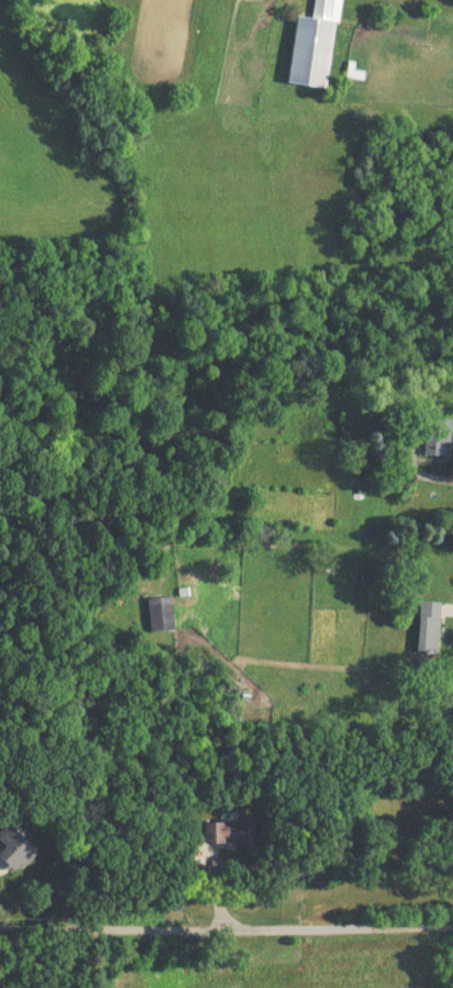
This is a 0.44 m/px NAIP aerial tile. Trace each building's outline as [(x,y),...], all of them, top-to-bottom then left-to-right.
[(314,17),(297,15),(289,83),(329,88),(339,0),(315,0),(314,17)] [(451,417),(424,417),(424,454),(451,454),(451,417)] [(350,422),(342,422),(341,437),(350,438),(350,422)] [(148,597),(149,631),(174,630),(173,596),(148,597)] [(440,600),(419,600),(418,651),(439,651),(440,600)] [(205,841),(256,841),(256,819),(205,819),(205,841)] [(12,822),(0,830),(0,843),(4,848),(0,851),(0,854),(14,872),(37,855),(12,822)]
